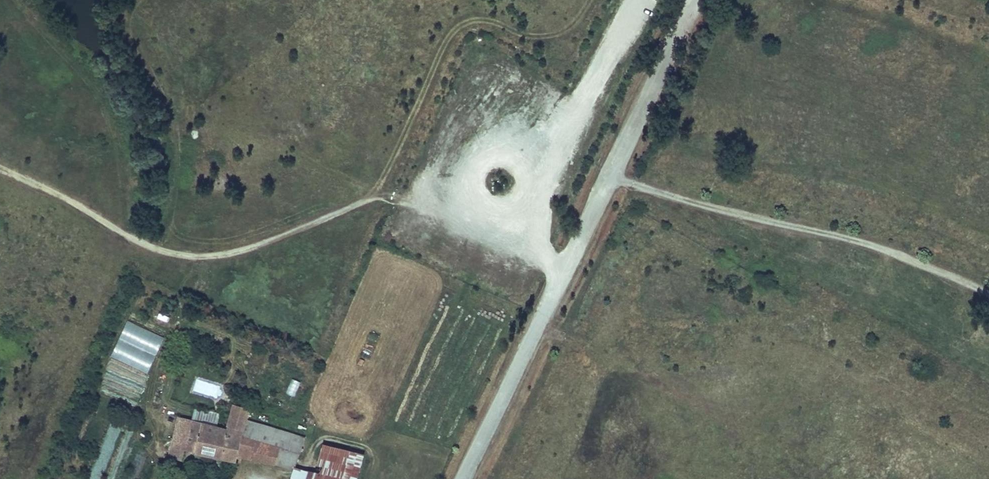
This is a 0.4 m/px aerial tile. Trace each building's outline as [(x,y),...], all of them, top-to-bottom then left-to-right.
[(147,374),(163,336),(125,320),(109,358),(147,374)] [(294,397),(301,382),(292,378),(285,392),(294,397)] [(232,460),(232,459),(242,420),(245,409),(245,408),(230,404),(223,430),(198,421),(177,416),(166,455),(180,457),(182,448),(232,460)] [(242,420),(232,459),(232,460),(237,461),(239,456),(290,466),(292,467),(292,466),(301,437),(242,420)] [(109,424),(105,450),(115,452),(119,426),(109,424)] [(286,478),(287,478),(353,478),(361,453),(320,441),(311,470),(292,466),(292,467),(290,466),(286,478)]
